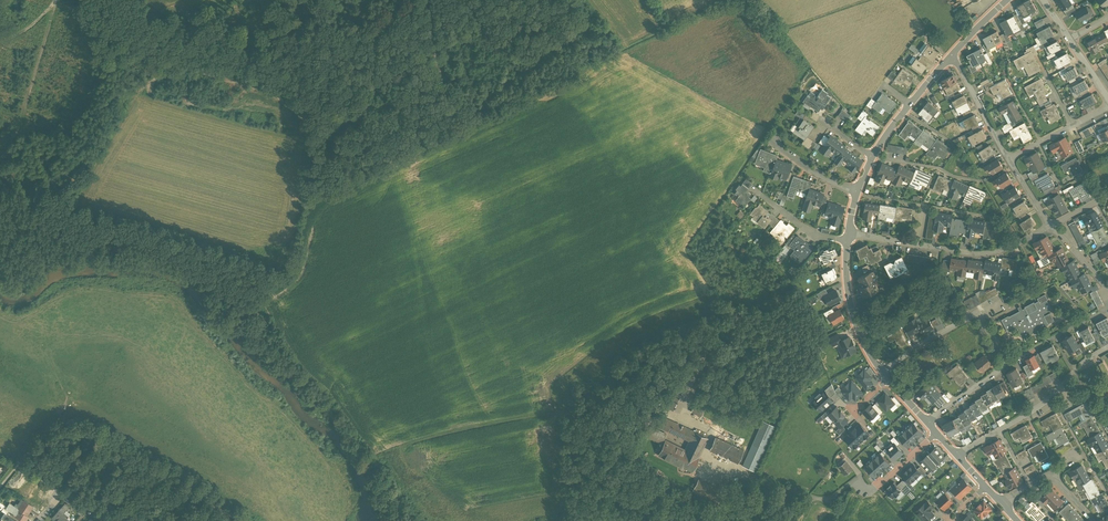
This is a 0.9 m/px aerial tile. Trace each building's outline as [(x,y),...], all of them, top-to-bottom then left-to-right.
[(1031,0),(1027,0),(1024,2),(1030,13),(1036,10),(1031,0)] [(1063,10),(1068,7),(1071,5),(1067,0),(1056,0),(1063,10)] [(1030,13),(1024,2),(1017,6),(1021,14),(1023,17),(1030,13)] [(1104,7),(1100,2),(1096,5),(1100,11),(1104,7)] [(1086,7),(1076,13),(1081,21),(1086,18),(1090,15),(1090,16),(1091,15),(1086,7)] [(1023,17),(1021,14),(1018,15),(1021,21),(1023,24),(1026,22),(1023,17)] [(1014,16),(1007,19),(1014,32),(1020,29),(1020,27),(1018,23),(1014,16)] [(1007,19),(1000,23),(1005,33),(1006,34),(1007,34),(1007,36),(1014,32),(1007,19)] [(1049,26),(1037,32),(1041,40),(1041,41),(1046,38),(1054,34),(1049,26)] [(997,31),(990,34),(996,45),(1002,42),(1002,41),(999,36),(997,31)] [(1086,42),(1092,53),(1098,50),(1096,45),(1103,40),(1104,42),(1107,40),(1107,38),(1104,32),(1086,42)] [(990,34),(983,38),(986,43),(988,48),(989,48),(996,45),(990,34)] [(1049,44),(1047,46),(1051,54),(1061,48),(1057,40),(1049,44)] [(1041,44),(1039,45),(1041,49),(1047,46),(1049,44),(1047,41),(1041,44)] [(909,45),(908,48),(918,53),(919,50),(909,45)] [(938,52),(927,45),(924,49),(925,49),(922,53),(921,52),(921,53),(922,54),(929,58),(932,61),(938,52)] [(1038,54),(1034,45),(1030,47),(1034,56),(1038,54)] [(981,48),(974,52),(979,62),(980,63),(986,59),(981,48)] [(974,52),(967,55),(971,64),(968,66),(972,73),(977,70),(975,65),(980,63),(979,62),(974,52)] [(1040,69),(1031,52),(1015,60),(1018,66),(1024,62),(1030,74),(1027,76),(1040,69)] [(1067,52),(1056,58),(1058,62),(1056,63),(1059,67),(1064,65),(1070,61),(1071,61),(1067,52)] [(927,61),(920,56),(917,60),(924,65),(927,61)] [(917,60),(915,58),(914,58),(915,59),(911,64),(910,64),(921,72),(926,66),(924,65),(917,60)] [(1104,59),(1098,64),(1100,67),(1106,63),(1107,62),(1104,59)] [(907,72),(902,68),(902,67),(897,75),(893,80),(899,85),(899,84),(902,80),(910,85),(915,77),(907,71),(907,72)] [(1067,71),(1064,72),(1066,76),(1065,76),(1066,77),(1068,81),(1079,75),(1078,74),(1077,72),(1077,71),(1074,67),(1073,67),(1067,71)] [(897,75),(891,71),(887,77),(893,81),(893,80),(897,75)] [(946,78),(943,73),(937,81),(938,83),(941,81),(946,78)] [(946,78),(941,81),(944,86),(945,88),(957,81),(953,75),(946,78)] [(994,85),(990,87),(990,89),(994,95),(1000,92),(1003,99),(1012,94),(1008,87),(1009,86),(1005,79),(994,85)] [(1043,85),(1039,79),(1025,87),(1029,94),(1036,91),(1039,97),(1040,98),(1045,95),(1045,94),(1047,92),(1044,85),(1043,85)] [(1084,79),(1072,86),(1075,91),(1075,90),(1077,94),(1080,93),(1087,89),(1089,88),(1084,79)] [(957,81),(945,88),(946,89),(948,94),(948,95),(953,92),(961,88),(957,81)] [(990,82),(984,85),(987,91),(990,89),(990,87),(994,85),(992,81),(990,82)] [(817,97),(815,95),(815,94),(811,91),(808,95),(808,94),(807,95),(809,96),(805,101),(811,105),(810,106),(818,112),(822,106),(824,107),(831,97),(827,94),(828,93),(822,89),(817,97)] [(896,104),(882,93),(875,101),(872,106),(872,107),(878,111),(880,107),(879,106),(881,104),(886,108),(885,108),(885,109),(890,112),(896,104)] [(955,99),(952,100),(956,107),(967,101),(964,94),(962,95),(955,99)] [(1083,98),(1080,100),(1081,103),(1081,104),(1081,105),(1082,105),(1084,109),(1096,103),(1092,94),(1090,95),(1083,98)] [(1045,95),(1040,98),(1039,97),(1037,99),(1039,105),(1043,102),(1047,100),(1045,95)] [(871,98),(866,105),(871,108),(872,107),(872,106),(875,101),(871,98)] [(1047,100),(1043,102),(1046,108),(1052,105),(1050,99),(1047,100)] [(937,109),(928,101),(923,107),(932,115),(937,109)] [(967,101),(956,107),(959,114),(962,113),(970,109),(971,108),(967,101)] [(1013,101),(1000,108),(1003,113),(1006,111),(1007,111),(1012,121),(1021,117),(1013,101)] [(886,108),(881,104),(879,106),(880,107),(878,111),(881,113),(885,109),(885,108),(886,108)] [(1046,108),(1040,111),(1044,118),(1044,117),(1044,116),(1048,114),(1052,122),(1051,123),(1061,118),(1054,104),(1052,105),(1046,108)] [(932,115),(923,107),(917,113),(923,117),(927,121),(932,115)] [(820,115),(813,110),(809,116),(816,121),(820,115)] [(867,114),(862,110),(858,116),(862,120),(865,116),(867,114)] [(974,114),(963,120),(967,129),(971,127),(977,124),(979,123),(978,122),(977,123),(975,119),(976,119),(974,114)] [(865,116),(862,120),(855,129),(862,134),(860,133),(864,128),(873,135),(879,127),(865,116)] [(812,125),(801,117),(798,121),(800,122),(793,133),(804,140),(806,136),(809,133),(808,132),(812,125)] [(922,131),(910,122),(909,123),(908,122),(898,135),(904,139),(907,135),(909,134),(916,138),(922,131)] [(1013,128),(1009,130),(1013,137),(1019,134),(1024,143),(1033,138),(1024,122),(1013,128)] [(1094,132),(1096,135),(1094,136),(1095,137),(1096,136),(1099,141),(1100,142),(1105,140),(1107,138),(1107,129),(1106,126),(1103,127),(1100,129),(1097,130),(1094,132)] [(973,133),(968,136),(973,145),(986,138),(982,129),(980,129),(973,133)] [(936,140),(923,130),(916,138),(914,142),(919,146),(922,143),(930,148),(936,140)] [(806,136),(804,140),(801,144),(807,149),(813,141),(806,136)] [(845,147),(830,136),(821,149),(826,153),(829,148),(839,155),(844,148),(845,147)] [(1065,137),(1050,146),(1053,151),(1059,148),(1064,157),(1073,152),(1065,137)] [(950,149),(937,139),(930,148),(926,153),(932,158),(936,152),(943,158),(950,149)] [(1084,150),(1079,140),(1074,143),(1080,153),(1084,150)] [(813,141),(807,149),(812,152),(817,144),(813,141)] [(990,145),(979,151),(983,159),(987,157),(993,153),(994,153),(990,145)] [(757,148),(753,155),(758,157),(761,150),(757,148)] [(857,157),(844,148),(839,155),(836,159),(841,162),(843,159),(851,165),(851,166),(855,160),(857,157)] [(777,156),(761,149),(761,150),(758,157),(756,162),(766,167),(764,170),(770,173),(776,160),(777,156)] [(1037,152),(1025,158),(1028,164),(1029,166),(1030,165),(1034,172),(1029,175),(1031,179),(1038,175),(1036,171),(1044,167),(1037,152)] [(985,166),(984,166),(987,171),(991,169),(993,173),(1003,167),(998,158),(997,159),(990,163),(985,166)] [(1076,158),(1061,166),(1065,172),(1070,168),(1074,175),(1083,171),(1076,158)] [(791,166),(776,160),(770,173),(770,174),(775,176),(776,173),(779,174),(779,175),(785,177),(786,178),(789,171),(791,166)] [(855,160),(851,166),(851,165),(849,168),(853,172),(860,163),(855,160)] [(897,170),(882,163),(875,180),(882,183),(885,176),(893,179),(897,170)] [(914,173),(899,166),(897,170),(893,179),(898,182),(900,177),(910,182),(914,173)] [(931,176),(916,169),(914,173),(910,182),(909,184),(916,187),(918,183),(918,181),(926,185),(931,176)] [(1006,172),(997,178),(1000,183),(1002,187),(1003,186),(1011,181),(1012,181),(1006,172)] [(1048,173),(1034,180),(1037,186),(1040,185),(1040,184),(1043,182),(1044,185),(1043,185),(1047,193),(1056,189),(1048,173)] [(954,181),(938,175),(932,189),(937,192),(939,187),(949,191),(954,181)] [(811,182),(793,176),(786,196),(793,198),(796,188),(800,190),(800,191),(799,195),(802,196),(803,196),(806,197),(809,189),(811,182)] [(752,184),(746,179),(741,185),(746,190),(752,184)] [(969,187),(954,180),(954,181),(949,191),(948,193),(956,196),(957,192),(965,196),(969,187)] [(1083,183),(1069,190),(1073,196),(1078,194),(1082,202),(1091,197),(1083,183)] [(741,185),(739,184),(735,188),(737,190),(734,193),(740,197),(736,202),(741,206),(743,203),(745,205),(751,198),(748,197),(751,194),(746,190),(741,185)] [(985,192),(970,186),(969,187),(965,196),(963,201),(970,204),(974,197),(982,201),(984,197),(986,194),(985,193),(985,192)] [(1006,192),(1003,194),(1006,198),(1007,197),(1009,201),(1008,202),(1009,202),(1020,195),(1015,186),(1014,187),(1006,192)] [(823,194),(809,189),(806,197),(802,209),(810,211),(813,203),(823,207),(825,201),(827,197),(822,196),(823,194)] [(1059,194),(1048,200),(1051,205),(1053,204),(1059,214),(1067,210),(1059,194)] [(1024,201),(1013,207),(1016,211),(1017,211),(1020,215),(1025,212),(1029,209),(1024,201)] [(844,207),(829,202),(826,211),(825,215),(832,217),(830,223),(838,226),(844,207)] [(880,205),(865,203),(863,219),(869,220),(870,220),(871,213),(878,214),(880,205)] [(770,214),(758,204),(756,207),(756,206),(749,214),(758,221),(757,221),(764,228),(769,223),(771,225),(776,218),(771,213),(770,214)] [(896,207),(880,204),(878,214),(877,218),(883,219),(884,212),(887,213),(886,216),(894,217),(893,223),(894,223),(894,220),(896,207)] [(913,209),(896,206),(896,207),(894,220),(900,221),(900,220),(900,217),(911,219),(913,209)] [(1095,211),(1083,218),(1087,227),(1091,225),(1094,230),(1102,226),(1103,226),(1095,211)] [(946,215),(936,214),(935,217),(935,220),(934,224),(934,226),(933,230),(939,231),(940,224),(951,225),(952,218),(953,216),(946,214),(946,215)] [(1022,221),(1020,223),(1021,222),(1024,226),(1022,227),(1025,231),(1036,224),(1030,216),(1028,217),(1022,221)] [(771,225),(770,226),(773,228),(779,220),(776,218),(771,225)] [(969,221),(952,218),(951,225),(949,235),(954,236),(954,237),(957,237),(958,230),(967,231),(969,221)] [(985,222),(969,219),(969,221),(967,231),(966,236),(973,237),(972,237),(973,231),(983,233),(985,222)] [(787,224),(781,220),(780,220),(779,220),(773,228),(770,232),(773,235),(774,234),(776,235),(777,241),(779,243),(782,242),(784,240),(784,236),(786,237),(794,228),(788,223),(787,224)] [(877,221),(870,220),(869,220),(867,226),(876,228),(877,221)] [(1002,224),(985,221),(985,222),(983,233),(983,238),(990,239),(991,232),(1000,234),(1002,224)] [(1091,232),(1095,238),(1096,237),(1101,246),(1107,242),(1107,238),(1102,226),(1094,230),(1091,232)] [(793,235),(786,243),(789,246),(791,243),(790,243),(795,237),(793,235)] [(809,244),(798,236),(796,236),(795,237),(790,243),(791,243),(797,248),(797,250),(793,255),(798,260),(800,257),(803,259),(812,248),(812,246),(809,244)] [(1047,237),(1033,244),(1036,248),(1040,246),(1045,256),(1054,251),(1047,237)] [(797,248),(791,243),(789,246),(794,250),(790,254),(790,257),(798,263),(800,263),(803,259),(800,257),(798,260),(793,255),(797,250),(797,248)] [(866,244),(856,249),(858,253),(857,254),(859,259),(865,256),(866,256),(873,252),(871,248),(870,247),(868,248),(866,244)] [(830,247),(824,249),(824,248),(820,250),(820,252),(821,254),(820,255),(819,257),(820,258),(822,259),(823,258),(825,262),(831,260),(834,258),(833,257),(836,256),(837,254),(834,248),(832,249),(831,247),(830,247)] [(879,249),(873,252),(866,256),(868,260),(869,260),(871,264),(881,258),(879,255),(881,253),(879,248),(879,249)] [(1069,262),(1061,248),(1045,256),(1036,261),(1038,260),(1040,265),(1056,257),(1060,267),(1061,266),(1069,262)] [(1100,254),(1103,260),(1107,258),(1107,259),(1107,250),(1100,254)] [(893,263),(899,274),(903,272),(903,270),(907,268),(901,256),(895,259),(893,263)] [(1018,260),(1002,257),(1001,264),(1001,268),(1016,270),(1018,260)] [(968,261),(952,259),(951,261),(950,269),(958,270),(966,271),(967,269),(968,261)] [(985,263),(968,260),(968,261),(967,269),(976,271),(977,271),(976,277),(975,277),(982,279),(983,271),(985,263)] [(1069,262),(1061,266),(1064,271),(1067,270),(1072,279),(1081,275),(1073,260),(1069,262)] [(1001,264),(985,261),(985,263),(983,271),(993,273),(992,278),(999,280),(1001,268),(1001,264)] [(899,274),(893,263),(890,262),(883,265),(890,277),(894,275),(895,276),(899,274)] [(830,268),(822,272),(821,274),(823,278),(825,279),(826,282),(827,282),(830,281),(830,280),(836,277),(836,275),(834,270),(835,270),(834,267),(833,266),(830,268)] [(869,272),(857,278),(862,286),(873,281),(876,280),(872,271),(871,271),(869,272)] [(1072,279),(1070,280),(1073,286),(1078,283),(1083,292),(1092,287),(1084,273),(1081,275),(1072,279)] [(862,286),(859,288),(863,296),(874,291),(877,289),(873,281),(862,286)] [(995,288),(990,291),(993,297),(999,293),(995,288)] [(828,294),(824,296),(828,305),(833,302),(833,303),(837,301),(837,300),(840,299),(835,290),(828,294)] [(990,291),(984,294),(987,300),(993,297),(990,291)] [(1034,302),(1025,307),(1025,308),(1022,309),(1023,311),(1021,312),(1020,311),(1009,316),(1001,319),(1008,332),(1017,327),(1022,338),(1032,333),(1030,331),(1032,330),(1035,334),(1038,332),(1036,328),(1038,327),(1039,329),(1049,324),(1049,323),(1054,320),(1050,313),(1044,316),(1043,313),(1052,309),(1047,300),(1048,300),(1045,294),(1037,298),(1039,301),(1035,303),(1034,302)] [(978,297),(972,301),(975,306),(981,303),(978,297)] [(972,301),(966,304),(969,310),(975,306),(972,301)] [(832,308),(823,312),(826,318),(829,316),(829,315),(834,312),(832,308)] [(834,312),(829,315),(829,316),(833,324),(844,318),(840,309),(834,312)] [(928,319),(927,318),(926,317),(923,319),(923,320),(923,321),(923,322),(919,324),(921,329),(923,333),(924,334),(927,332),(928,332),(930,331),(930,330),(933,329),(934,328),(933,327),(931,323),(929,319),(928,319)] [(1097,322),(1103,334),(1105,337),(1107,335),(1107,319),(1107,317),(1097,322)] [(939,324),(936,318),(933,320),(932,321),(932,323),(931,323),(933,327),(939,324)] [(915,319),(914,319),(911,320),(910,322),(911,322),(906,325),(906,326),(908,330),(911,335),(913,334),(915,332),(916,333),(918,331),(921,329),(919,324),(916,319),(915,320),(915,319)] [(906,340),(898,326),(891,330),(893,334),(888,337),(890,341),(895,339),(898,344),(899,343),(901,346),(906,343),(905,340),(906,340)] [(1088,326),(1080,331),(1086,343),(1094,339),(1095,339),(1092,333),(1088,326)] [(911,335),(908,330),(905,332),(910,340),(913,338),(914,336),(913,334),(911,335)] [(1097,331),(1092,333),(1095,339),(1094,339),(1095,341),(1100,338),(1097,331)] [(838,334),(829,338),(833,346),(840,342),(842,341),(838,334)] [(1078,344),(1072,334),(1063,340),(1070,352),(1074,350),(1077,354),(1082,351),(1079,347),(1079,345),(1078,344)] [(842,341),(840,342),(843,348),(846,355),(856,350),(855,347),(856,347),(852,339),(851,340),(850,337),(842,341)] [(1086,349),(1082,342),(1078,344),(1079,345),(1079,347),(1082,351),(1082,352),(1086,349)] [(1048,347),(1041,351),(1040,351),(1046,362),(1047,362),(1046,361),(1052,358),(1053,361),(1059,358),(1053,345),(1048,347)] [(1034,354),(1026,358),(1028,362),(1031,368),(1032,368),(1039,364),(1035,355),(1034,354)] [(985,355),(976,362),(983,371),(992,363),(985,355)] [(1099,364),(1104,373),(1107,371),(1107,370),(1103,361),(1099,364)] [(1031,368),(1028,362),(1023,365),(1029,375),(1034,372),(1032,368),(1031,368)] [(968,378),(957,364),(947,373),(951,378),(951,379),(952,380),(953,378),(959,385),(968,378)] [(870,367),(866,370),(871,376),(874,373),(870,367)] [(1016,368),(1007,372),(1013,385),(1023,381),(1016,368)] [(865,369),(856,377),(867,389),(873,384),(869,380),(872,377),(871,376),(866,370),(865,369)] [(841,390),(841,391),(844,394),(849,400),(852,396),(855,400),(863,393),(852,381),(841,390)] [(941,394),(929,382),(923,388),(918,393),(922,397),(927,394),(933,401),(941,394)] [(1000,383),(993,386),(999,397),(1005,394),(1003,390),(1000,383)] [(825,390),(831,397),(836,393),(835,390),(834,390),(832,384),(824,390),(825,391),(825,390)] [(999,397),(993,386),(987,390),(987,391),(988,391),(992,401),(993,400),(999,397)] [(840,398),(844,394),(841,391),(841,390),(838,387),(835,390),(836,393),(840,398)] [(831,397),(825,390),(825,391),(821,394),(820,393),(815,397),(816,398),(817,399),(813,403),(821,411),(826,406),(827,406),(830,403),(829,403),(833,400),(831,397)] [(987,391),(981,395),(982,396),(987,405),(993,402),(993,400),(992,401),(988,391),(987,391)] [(895,403),(886,393),(877,400),(886,411),(895,403)] [(982,396),(975,400),(976,401),(981,410),(982,410),(988,407),(987,405),(982,396)] [(976,401),(970,405),(971,406),(976,415),(982,412),(982,410),(981,410),(976,401)] [(1093,415),(1086,402),(1069,411),(1073,419),(1084,413),(1087,419),(1092,416),(1093,415)] [(705,409),(694,404),(691,411),(701,416),(705,409)] [(878,413),(870,404),(863,411),(870,419),(878,413)] [(846,415),(841,410),(837,406),(825,417),(830,423),(830,424),(833,421),(840,428),(849,419),(845,415),(846,415)] [(971,406),(964,409),(965,411),(970,420),(977,417),(976,415),(971,406)] [(704,414),(704,415),(702,419),(706,420),(707,418),(709,417),(710,417),(710,416),(711,414),(710,413),(710,412),(709,411),(708,411),(706,411),(705,412),(704,413),(704,414)] [(965,411),(959,414),(959,416),(960,416),(965,425),(971,421),(970,420),(965,411)] [(727,416),(718,412),(712,424),(721,428),(727,416)] [(1056,412),(1041,421),(1044,427),(1049,425),(1049,424),(1051,424),(1054,430),(1061,426),(1063,425),(1056,412)] [(997,420),(999,425),(1010,419),(1008,415),(997,420)] [(694,431),(661,416),(656,425),(689,440),(694,431)] [(959,416),(953,419),(959,430),(966,426),(965,425),(960,416),(959,416)] [(1100,431),(1092,416),(1087,419),(1083,421),(1091,436),(1100,431)] [(953,419),(947,422),(948,425),(952,433),(959,430),(953,419)] [(749,431),(749,428),(749,425),(747,422),(745,421),(742,420),(739,421),(736,423),(735,425),(734,428),(735,431),(737,433),(739,435),(742,436),(745,435),(747,433),(749,431)] [(763,422),(742,466),(754,472),(775,428),(763,422)] [(914,422),(906,429),(915,440),(923,433),(914,422)] [(869,434),(860,423),(855,427),(852,430),(862,440),(865,437),(869,434)] [(1026,424),(1011,433),(1014,439),(1020,435),(1024,441),(1020,444),(1033,437),(1026,424)] [(665,433),(650,426),(647,434),(650,436),(650,437),(662,442),(666,433),(665,433)] [(1054,430),(1046,435),(1049,441),(1057,437),(1059,441),(1058,441),(1061,445),(1069,440),(1064,432),(1061,427),(1061,426),(1054,430)] [(708,434),(696,428),(695,431),(706,437),(708,434)] [(915,440),(906,429),(898,436),(908,447),(915,440)] [(862,440),(852,430),(849,433),(845,437),(854,447),(855,447),(858,444),(858,443),(862,440)] [(695,431),(694,431),(689,440),(685,449),(699,456),(708,438),(707,437),(706,437),(695,431)] [(1089,438),(1097,452),(1107,447),(1107,446),(1107,445),(1100,431),(1091,436),(1089,438)] [(743,450),(715,437),(709,450),(737,464),(743,450)] [(685,449),(665,439),(658,454),(692,470),(699,456),(685,449)] [(1006,452),(999,439),(985,447),(988,453),(993,450),(998,457),(1005,453),(1006,452)] [(904,452),(895,442),(887,450),(896,460),(904,452)] [(1049,456),(1041,442),(1028,449),(1032,456),(1036,454),(1040,461),(1049,456)] [(936,447),(927,455),(937,465),(945,458),(936,447)] [(1107,447),(1097,452),(1095,454),(1097,459),(1102,456),(1107,467),(1107,448),(1107,447)] [(880,453),(873,459),(882,470),(890,463),(880,453)] [(1013,468),(1005,453),(998,457),(993,460),(996,464),(999,463),(1004,473),(1004,472),(1013,468)] [(927,455),(919,462),(928,472),(937,465),(927,455)] [(873,459),(865,466),(874,476),(877,473),(878,473),(882,470),(873,459)] [(852,469),(845,461),(839,466),(845,474),(852,469)] [(913,463),(902,473),(911,483),(922,473),(913,463)] [(1077,477),(1086,473),(1082,465),(1070,472),(1074,479),(1077,477)] [(1022,481),(1015,467),(1013,468),(1004,472),(1008,479),(1009,479),(1013,485),(1012,486),(1022,481)] [(1086,473),(1077,477),(1081,484),(1090,480),(1086,473)] [(971,480),(965,474),(962,477),(963,479),(963,478),(967,483),(971,480)] [(18,475),(10,486),(12,488),(20,477),(18,475)] [(723,491),(698,478),(691,491),(717,503),(723,491)] [(967,483),(963,478),(963,479),(958,484),(966,493),(972,487),(967,483)] [(1100,493),(1092,479),(1090,480),(1081,484),(1077,487),(1080,490),(1086,487),(1092,498),(1100,493)] [(888,487),(885,489),(892,497),(895,495),(896,496),(899,493),(898,492),(901,489),(894,482),(891,484),(888,486),(888,487)] [(39,484),(32,494),(34,495),(30,500),(39,506),(42,500),(41,499),(47,490),(39,484)] [(952,489),(956,493),(960,498),(966,493),(958,484),(952,489)] [(951,487),(947,491),(952,496),(956,493),(952,489),(951,487)] [(1062,502),(1051,489),(1045,495),(1041,499),(1046,504),(1045,503),(1048,500),(1055,508),(1054,509),(1062,502)] [(1042,492),(1037,497),(1040,500),(1041,499),(1045,495),(1042,492)] [(1102,492),(1100,493),(1092,498),(1090,499),(1094,506),(1098,504),(1102,511),(1101,511),(1101,512),(1105,509),(1106,510),(1107,509),(1107,503),(1102,492)] [(945,493),(944,493),(936,500),(945,510),(953,502),(949,498),(945,493)] [(18,509),(9,503),(5,508),(5,509),(9,511),(16,516),(15,517),(22,520),(25,520),(28,517),(27,515),(33,506),(24,500),(18,509)] [(86,508),(76,501),(74,503),(81,509),(83,511),(86,508)] [(925,504),(924,504),(916,511),(925,520),(926,520),(928,519),(934,514),(931,511),(931,508),(933,506),(928,501),(925,504)] [(984,501),(981,504),(977,507),(978,507),(975,510),(981,516),(984,514),(985,515),(988,512),(988,511),(990,509),(987,504),(984,501)] [(1032,501),(1029,504),(1031,506),(1027,509),(1025,511),(1030,516),(1031,514),(1037,520),(1039,520),(1045,515),(1032,501)] [(996,509),(989,502),(987,504),(990,509),(993,511),(996,509)] [(52,518),(56,520),(68,520),(65,518),(67,515),(64,513),(69,507),(65,503),(52,518)] [(1068,503),(1059,512),(1063,516),(1066,513),(1069,516),(1068,517),(1072,520),(1080,520),(1082,519),(1068,503)] [(6,515),(4,513),(0,518),(4,520),(16,520),(6,515)]
